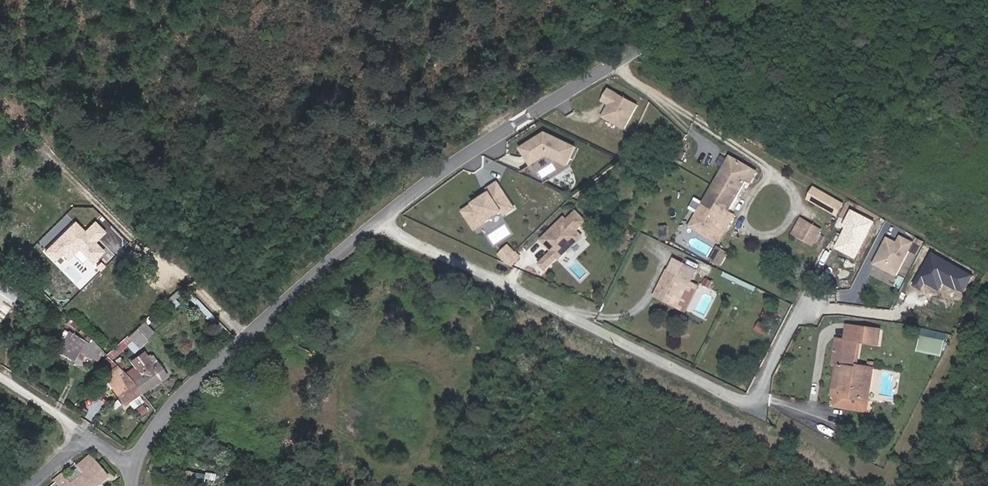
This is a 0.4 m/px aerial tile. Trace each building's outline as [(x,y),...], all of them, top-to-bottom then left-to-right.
[(611,87),(603,100),(610,104),(603,116),(626,129),(641,104),(611,87)] [(521,147),(543,180),(576,158),(555,125),(521,147)] [(725,163),(685,232),(712,249),(726,225),(720,221),(740,188),(743,190),(748,182),(749,182),(751,178),(725,163)] [(478,232),(518,206),(501,180),(490,187),(493,191),(463,210),(478,232)] [(802,207),(824,219),(830,207),(810,194),(802,207)] [(569,218),(566,215),(541,239),(552,250),(539,263),(548,273),(589,233),(584,227),(590,221),(578,209),(569,218)] [(792,245),(806,252),(813,238),(801,231),(792,245)] [(69,233),(63,238),(78,255),(84,250),(69,233)] [(899,240),(888,235),(875,265),(904,278),(914,256),(930,263),(936,249),(902,234),(899,240)] [(66,265),(78,255),(63,238),(50,248),(52,250),(66,265)] [(712,254),(705,266),(714,271),(721,259),(712,254)] [(663,284),(650,307),(672,319),(690,283),(672,273),(669,279),(667,278),(664,285),(663,284)] [(9,306),(17,289),(0,281),(0,302),(9,306)] [(681,301),(672,319),(679,323),(688,305),(681,301)] [(116,319),(122,325),(134,315),(128,308),(116,319)] [(925,329),(922,351),(945,354),(947,332),(925,329)] [(848,346),(850,331),(844,330),(844,331),(842,345),(848,346)] [(124,331),(116,338),(127,348),(135,342),(124,331)] [(831,347),(830,355),(828,368),(832,369),(826,400),(862,407),(867,381),(868,374),(857,372),(851,371),(855,347),(857,347),(874,351),(876,335),(850,331),(848,346),(842,345),(832,343),(831,347)] [(60,364),(62,360),(65,356),(72,359),(83,364),(88,354),(76,343),(74,347),(54,337),(44,357),(60,364)] [(113,377),(128,396),(157,377),(141,358),(113,377)] [(100,366),(93,374),(107,383),(112,392),(109,395),(116,405),(128,396),(107,373),(100,366)] [(107,474),(89,453),(75,465),(77,468),(82,473),(76,478),(74,477),(69,482),(66,478),(61,472),(52,480),(57,485),(93,485),(107,474)] [(76,478),(82,473),(77,468),(66,478),(69,482),(74,477),(76,478)] [(188,484),(190,470),(180,469),(178,483),(188,484)] [(204,481),(205,474),(192,472),(190,482),(199,484),(200,481),(204,481)]
